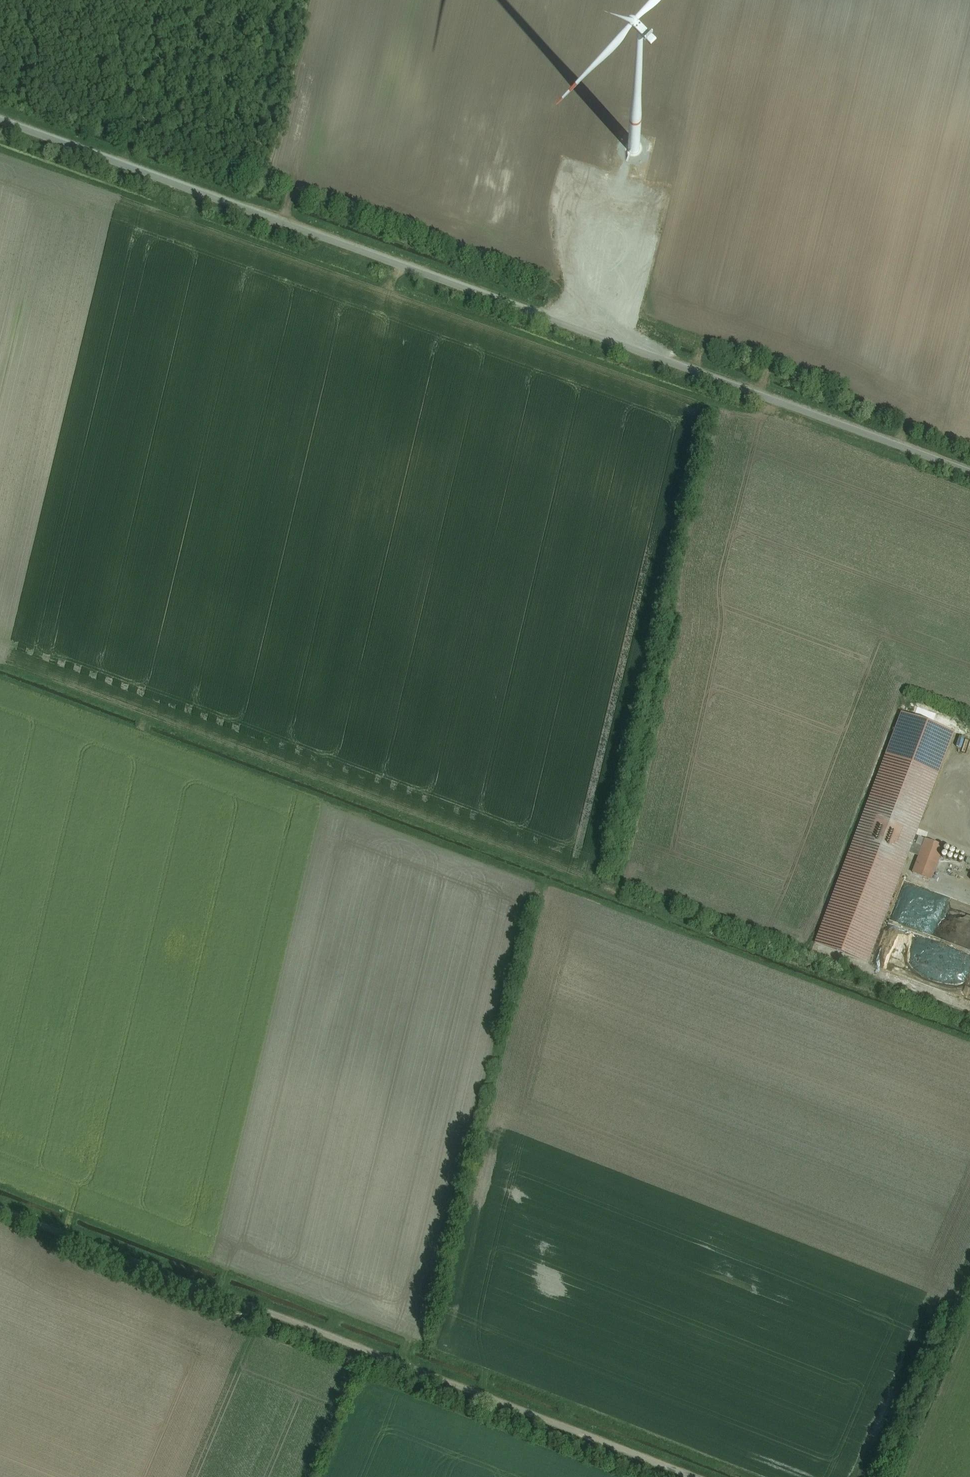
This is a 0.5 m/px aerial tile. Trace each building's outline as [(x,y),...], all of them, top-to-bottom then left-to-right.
[(902,711),(817,943),(873,963),(913,852),(918,837),(957,731),(902,711)] [(920,855),(914,873),(934,879),(945,846),(918,837),(913,852),(920,855)]
